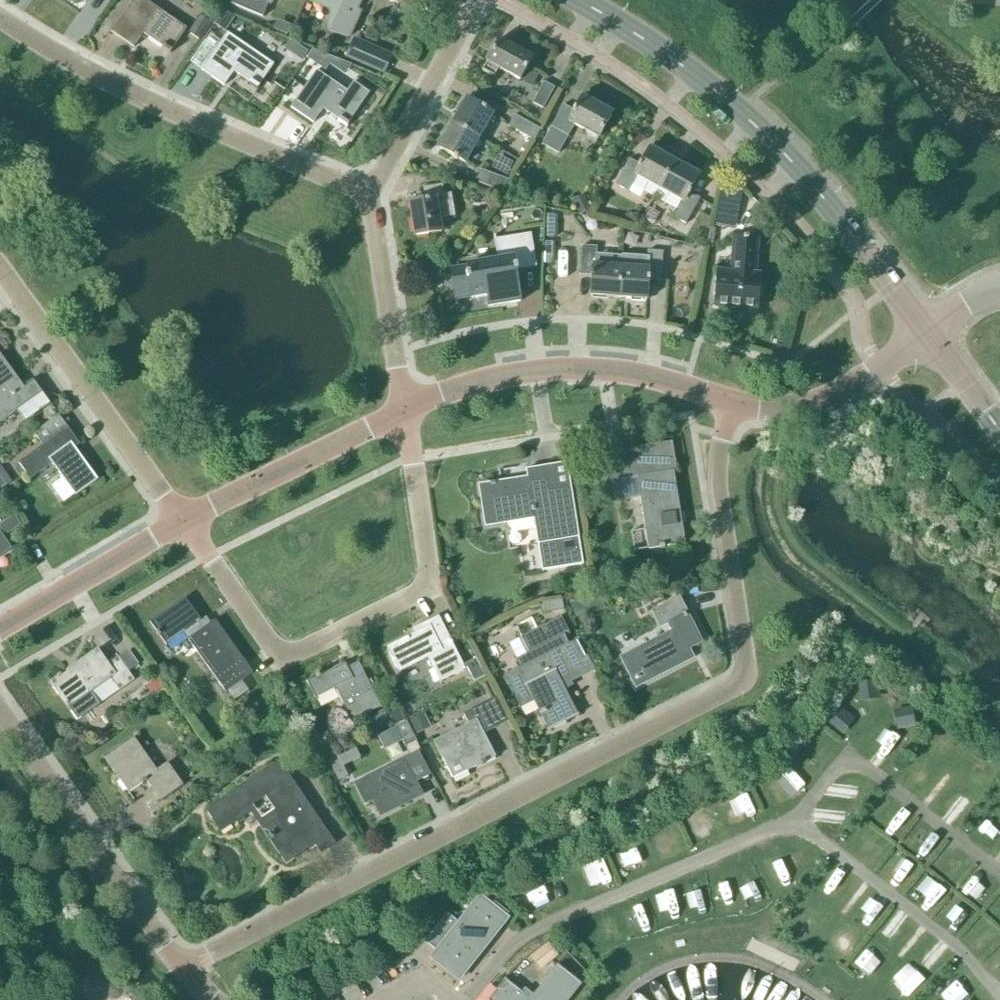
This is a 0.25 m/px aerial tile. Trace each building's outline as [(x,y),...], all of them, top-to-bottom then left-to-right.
[(187,29),(144,0),(133,0),(111,32),(133,48),(143,34),(170,52),(187,29)] [(306,1),(332,12),(329,32),(348,38),(360,12),(356,11),(361,0),(307,0),(306,1)] [(251,23),(257,11),(245,6),(240,17),(251,23)] [(200,42),(211,27),(201,19),(190,35),(200,42)] [(257,88),(273,65),(227,33),(201,70),(224,86),(234,72),(257,88)] [(520,81),(533,57),(499,39),(482,71),(494,77),(499,69),(520,81)] [(346,57),(384,74),(391,59),(352,42),(346,57)] [(318,69),(325,57),(315,50),(307,61),(318,69)] [(347,92),(316,71),(291,108),(313,123),(323,109),(347,126),(369,92),(354,82),(347,92)] [(543,109),(554,88),(544,82),(532,103),(543,109)] [(613,113),(582,97),(574,111),(563,105),(542,145),(558,154),(574,125),(599,139),(613,113)] [(452,123),(479,139),(493,114),(465,99),(452,123)] [(534,141),(541,130),(515,115),(509,127),(534,141)] [(465,163),(479,139),(452,123),(438,148),(465,163)] [(659,189),(675,162),(650,148),(640,166),(629,159),(615,185),(628,192),(637,177),(659,189)] [(675,162),(659,189),(682,201),(673,217),(686,224),(700,199),(689,193),(699,175),(675,162)] [(507,194),(511,182),(483,171),(479,183),(507,194)] [(444,195),(442,185),(423,188),(425,200),(409,202),(415,236),(441,232),(439,219),(455,217),(451,194),(444,195)] [(720,220),(737,222),(739,205),(722,203),(720,220)] [(558,238),(558,215),(547,215),(546,238),(558,238)] [(531,234),(494,240),(498,261),(449,268),(454,300),(471,297),(471,298),(486,296),(488,307),(520,301),(516,271),(536,268),(531,234)] [(754,276),(757,238),(735,236),(732,274),(717,273),(715,306),(757,309),(759,276),(754,276)] [(621,267),(622,267),(622,256),(596,254),(597,247),(582,246),(580,275),(592,276),(591,296),(619,298),(621,267)] [(621,267),(619,298),(647,300),(648,280),(660,281),(663,252),(648,251),(646,269),(622,267),(621,267)] [(0,354),(0,423),(42,393),(34,381),(24,388),(0,354)] [(98,480),(74,448),(79,444),(68,428),(19,463),(30,480),(52,464),(75,496),(98,480)] [(685,544),(674,473),(677,472),(672,442),(588,456),(593,491),(614,488),(613,482),(637,479),(648,550),(685,544)] [(11,482),(0,465),(0,490),(11,482)] [(556,489),(552,465),(526,470),(527,479),(480,486),(486,526),(534,518),(538,544),(542,571),(583,564),(571,486),(556,489)] [(0,527),(5,535),(20,524),(14,516),(0,527)] [(8,547),(0,535),(0,552),(8,547)] [(205,627),(185,598),(150,623),(166,646),(184,634),(226,693),(253,674),(215,621),(205,627)] [(700,642),(679,599),(654,612),(661,626),(668,622),(673,632),(622,658),(636,686),(692,658),(687,648),(700,642)] [(540,604),(542,615),(564,610),(562,600),(540,604)] [(465,669),(439,617),(413,629),(415,633),(387,648),(399,673),(428,658),(440,682),(465,669)] [(516,698),(529,692),(548,731),(579,715),(559,676),(579,666),(567,643),(564,644),(561,639),(567,636),(559,620),(521,639),(529,655),(516,662),(519,667),(504,675),(516,698)] [(108,664),(97,649),(50,682),(68,708),(110,678),(119,691),(134,680),(118,657),(108,664)] [(381,707),(358,663),(347,668),(345,664),(307,683),(315,699),(335,689),(352,722),(381,707)] [(151,697),(163,690),(156,678),(144,686),(151,697)] [(871,679),(859,681),(862,700),(874,698),(871,679)] [(453,779),(496,757),(484,734),(496,728),(483,703),(463,714),(468,724),(433,741),(453,779)] [(393,727),(405,721),(398,707),(386,712),(393,727)] [(911,709),(892,713),(895,725),(913,722),(911,709)] [(851,722),(836,710),(828,720),(843,732),(851,722)] [(373,731),(389,723),(383,711),(367,718),(373,731)] [(415,736),(430,727),(423,714),(408,722),(415,736)] [(395,759),(408,752),(405,747),(416,741),(406,722),(395,727),(396,729),(384,736),(395,759)] [(157,771),(134,738),(105,759),(128,793),(142,783),(143,784),(146,782),(160,801),(183,785),(167,763),(157,771)] [(336,779),(362,765),(354,752),(329,765),(336,779)] [(251,812),(286,864),(315,845),(320,854),(335,844),(279,761),(206,811),(221,833),(251,812)] [(421,795),(407,768),(398,772),(394,764),(355,784),(364,802),(372,798),(380,816),(421,795)] [(583,864),(591,884),(612,875),(603,855),(583,864)] [(459,979),(507,919),(480,898),(460,924),(447,914),(425,942),(437,952),(433,958),(459,979)] [(582,984),(557,965),(529,999),(569,999),(582,984)] [(520,996),(523,993),(505,979),(489,999),(525,999),(520,996)]
